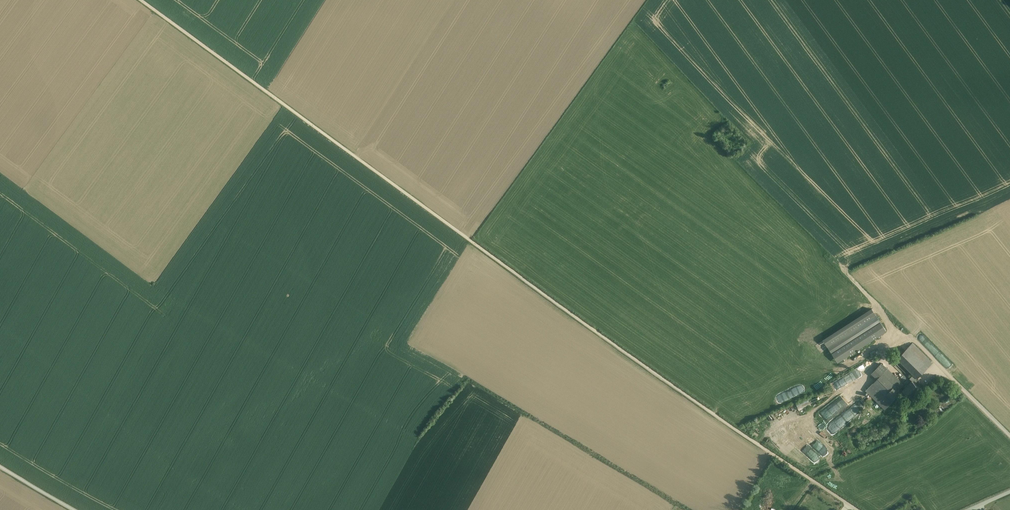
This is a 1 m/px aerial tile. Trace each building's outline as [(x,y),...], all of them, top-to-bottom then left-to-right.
[(872,309),(823,340),(838,362),(886,331),(872,309)] [(942,362),(945,358),(926,339),(922,342),(942,362)] [(932,363),(912,343),(908,347),(928,367),(932,363)] [(928,367),(908,347),(897,359),(913,375),(917,379),(928,368),(928,367)] [(864,364),(847,371),(850,379),(867,372),(864,364)] [(881,364),(873,372),(879,377),(883,373),(887,369),(881,364)] [(899,382),(887,369),(883,373),(895,386),(899,382)] [(895,386),(883,373),(879,377),(873,383),(892,402),(902,393),(895,386)] [(912,381),(907,385),(906,384),(904,386),(905,387),(902,391),(911,399),(921,389),(914,382),(917,379),(913,375),(910,379),(912,381)] [(892,402),(873,383),(866,391),(885,409),(892,402)] [(827,419),(861,392),(856,386),(822,413),(827,419)] [(852,407),(830,427),(834,431),(856,412),(852,407)] [(764,434),(769,430),(761,420),(756,424),(764,434)]
